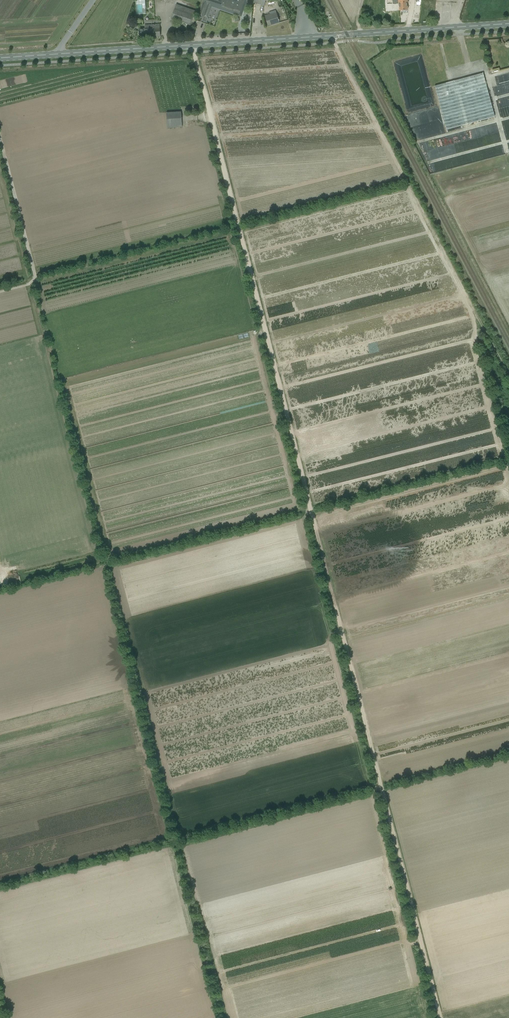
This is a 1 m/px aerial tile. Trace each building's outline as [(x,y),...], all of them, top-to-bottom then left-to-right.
[(136,14),(146,14),(145,0),(135,0),(136,14)] [(243,12),(247,0),(204,0),(203,3),(212,6),(241,16),(243,12)] [(408,10),(407,0),(399,0),(400,11),(408,10)] [(208,18),(212,6),(203,3),(199,16),(203,18),(203,17),(208,18)] [(191,25),(192,21),(195,11),(186,8),(185,12),(175,8),(171,19),(191,25)] [(273,25),(280,23),(277,13),(270,15),(270,14),(265,15),(266,19),(268,25),(273,24),(273,25)] [(139,30),(140,38),(160,36),(160,25),(145,25),(145,29),(139,30)] [(435,86),(447,130),(495,117),(483,73),(435,86)] [(181,112),(166,113),(167,128),(182,127),(181,112)]
